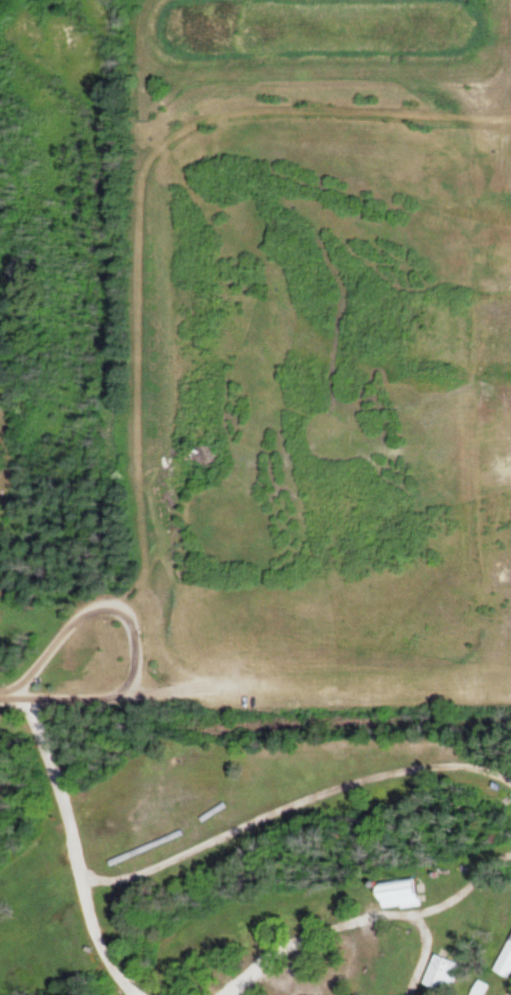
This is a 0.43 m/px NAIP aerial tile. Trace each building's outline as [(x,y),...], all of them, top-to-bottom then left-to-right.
[(379,911),(419,904),(414,878),(374,886),(379,911)] [(508,978),(510,972),(510,936),(493,970),(508,978)] [(460,963),(431,955),(422,986),(450,994),(460,963)] [(488,986),(479,980),(469,994),(482,994),(488,986)]
